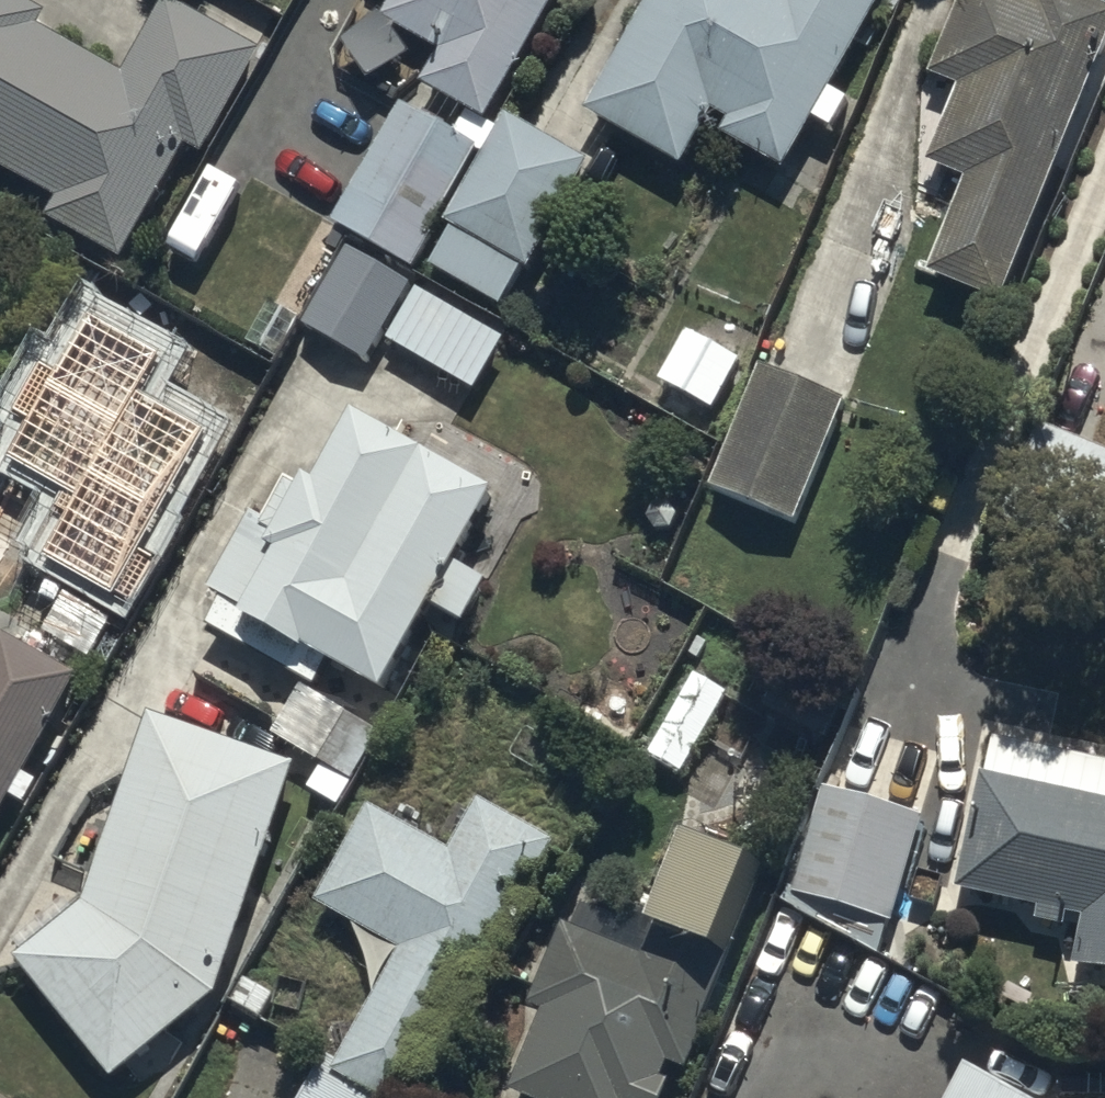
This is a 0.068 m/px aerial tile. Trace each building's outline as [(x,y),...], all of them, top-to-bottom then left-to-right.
[(22,0),(0,0),(0,177),(64,214),(54,232),(126,273),(190,159),(204,168),(264,61),(171,9),(126,88),(42,41),(52,24),(26,10),(29,4),(22,0)] [(488,131),(565,0),(401,0),(383,30),(441,64),(424,93),(488,131)] [(782,0),(657,0),(586,122),(680,177),(712,124),(727,134),(721,145),(783,181),(811,134),(830,145),(849,113),(830,102),(890,0),(786,0),(785,2),(782,0)] [(1001,315),(1104,64),(1104,22),(1054,0),(1041,0),(1036,11),(1010,0),(967,0),(930,87),(960,100),(928,177),(969,194),(931,285),(1001,315)] [(337,236),(416,279),(479,162),(400,119),(337,236)] [(532,284),(591,176),(506,130),(448,235),(455,239),(433,278),(504,317),(524,280),(532,284)] [(384,349),(412,297),(415,291),(350,256),(307,335),(372,370),(384,349)] [(412,297),(384,349),(481,401),(509,349),(412,297)] [(108,409),(134,362),(60,322),(34,369),(108,409)] [(739,367),(687,339),(658,393),(710,421),(739,367)] [(761,380),(710,500),(795,536),(837,437),(844,440),(853,419),(761,380)] [(0,420),(0,619),(9,624),(62,532),(54,528),(101,446),(14,396),(0,420)] [(498,509),(358,437),(323,505),(310,498),(307,505),(291,497),(272,535),(257,528),(217,607),(225,611),(211,639),(322,696),(330,681),(392,712),(438,622),(469,638),(490,597),(461,582),(498,509)] [(15,810),(28,817),(39,798),(25,789),(85,688),(9,643),(0,659),(0,835),(15,810)] [(646,765),(681,785),(728,702),(693,682),(646,765)] [(297,780),(152,730),(88,917),(18,971),(117,1097),(217,1013),(297,780)] [(1104,985),(1104,774),(992,752),(985,789),(979,788),(957,901),(1030,915),(1026,933),(1081,944),(1074,979),(1104,985)] [(555,836),(477,793),(448,844),(369,800),(316,895),(398,941),(336,1052),(325,1046),(296,1097),(409,1097),(555,836)] [(923,830),(826,799),(787,922),(884,953),(923,830)] [(691,861),(647,968),(566,937),(535,1019),(544,1022),(515,1097),(676,1097),(676,1096),(665,1092),(670,1077),(691,1085),(729,986),(724,984),(759,891),(691,861)] [(968,1060),(947,1097),(1037,1097),(968,1060)]
